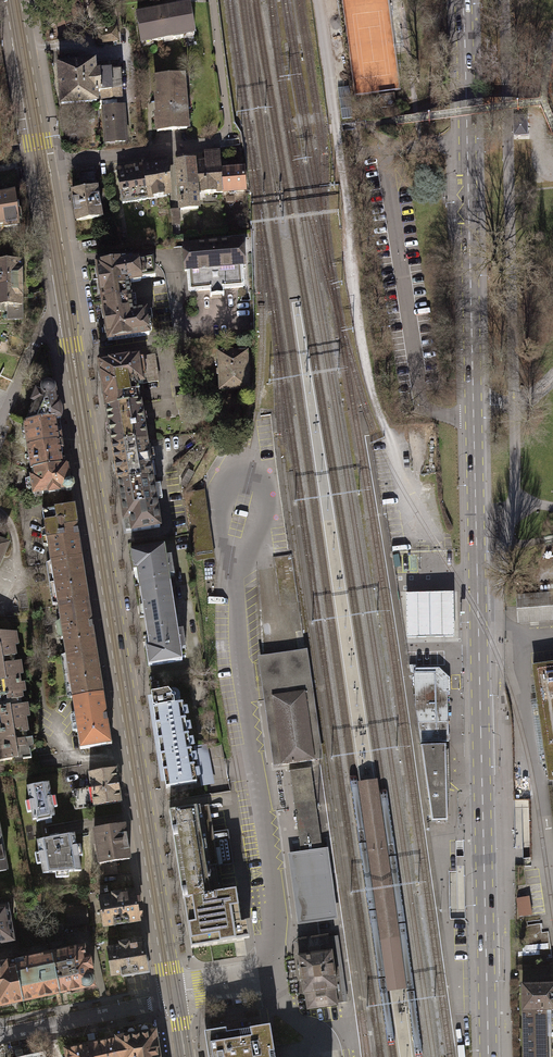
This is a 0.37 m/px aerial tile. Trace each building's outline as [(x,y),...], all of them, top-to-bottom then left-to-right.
[(188,5),(137,15),(142,43),(172,38),(173,39),(183,38),(183,36),(194,34),(188,5)] [(96,33),(109,30),(108,23),(94,26),(96,33)] [(96,33),(95,33),(97,44),(117,40),(115,29),(109,30),(96,33)] [(118,63),(99,65),(99,63),(57,66),(61,105),(97,101),(96,98),(121,96),(118,63)] [(182,76),(154,78),(157,112),(155,112),(157,131),(186,129),(183,97),(185,97),(185,87),(183,87),(182,76)] [(376,96),(378,108),(393,106),(391,94),(376,96)] [(106,143),(125,141),(122,107),(103,109),(106,143)] [(527,117),(515,117),(516,135),(522,135),(522,128),(527,128),(527,117)] [(193,162),(196,194),(222,192),(219,160),(219,151),(207,152),(208,161),(193,162)] [(219,160),(222,192),(245,190),(243,167),(227,169),(226,160),(219,160)] [(143,166),(117,171),(123,204),(168,196),(165,162),(144,164),(143,166)] [(193,162),(176,163),(180,209),(197,208),(196,194),(193,162)] [(86,186),(87,190),(95,188),(92,172),(79,174),(81,187),(86,186)] [(96,188),(95,188),(87,190),(72,192),(76,221),(101,217),(96,188)] [(17,225),(13,194),(0,195),(0,223),(4,223),(4,227),(17,225)] [(184,270),(188,270),(189,291),(242,287),(241,267),(245,266),(243,241),(182,246),(184,270)] [(96,265),(102,303),(130,299),(127,283),(141,281),(140,278),(155,276),(153,258),(138,260),(120,261),(96,265)] [(21,292),(21,260),(0,261),(0,292),(21,292)] [(2,311),(2,306),(7,306),(8,319),(21,318),(21,292),(0,292),(0,311),(2,311)] [(131,313),(130,299),(102,303),(107,340),(148,334),(148,331),(151,331),(149,321),(146,321),(145,311),(131,313)] [(218,353),(220,389),(247,388),(245,352),(218,353)] [(99,364),(106,408),(135,403),(134,393),(138,393),(137,384),(157,381),(154,355),(99,364)] [(33,404),(23,425),(54,420),(59,419),(54,389),(52,388),(50,387),(48,385),(46,385),(44,385),(42,387),(40,387),(37,394),(35,393),(30,403),(33,404)] [(201,393),(191,394),(193,405),(194,416),(203,415),(201,393)] [(176,407),(193,405),(191,394),(175,396),(176,407)] [(140,403),(135,403),(106,408),(112,446),(146,441),(140,403)] [(57,435),(54,420),(23,425),(27,448),(60,442),(59,435),(57,435)] [(112,446),(117,483),(152,478),(146,441),(112,446)] [(61,449),(60,442),(27,448),(31,472),(32,471),(61,466),(58,450),(61,449)] [(66,465),(61,466),(32,471),(33,477),(31,478),(32,492),(36,494),(46,492),(46,495),(57,493),(56,491),(61,490),(64,492),(68,491),(71,488),(70,484),(68,482),(66,465)] [(159,526),(152,478),(117,483),(125,532),(159,526)] [(45,547),(48,564),(81,559),(72,507),(42,513),(47,547),(45,547)] [(138,576),(140,592),(170,587),(168,576),(173,576),(170,557),(165,558),(163,548),(131,553),(134,571),(135,571),(136,577),(138,576)] [(53,581),(57,606),(88,601),(81,559),(48,564),(50,581),(53,581)] [(143,612),(145,626),(175,622),(170,587),(140,592),(142,604),(139,604),(141,612),(143,612)] [(454,591),(406,592),(406,639),(454,638),(454,591)] [(516,595),(518,623),(552,620),(552,592),(516,595)] [(57,606),(65,656),(96,651),(88,601),(57,606)] [(176,631),(175,622),(145,626),(147,639),(146,639),(147,648),(146,649),(148,665),(182,660),(180,649),(185,649),(182,630),(176,631)] [(18,681),(17,669),(22,669),(20,661),(16,661),(12,640),(16,639),(15,632),(0,631),(0,683),(18,681)] [(309,720),(315,760),(323,759),(307,649),(258,656),(273,766),(282,765),(276,725),(271,693),(284,691),(285,694),(305,692),(309,720)] [(65,656),(72,699),(103,694),(96,651),(65,656)] [(533,667),(538,699),(547,764),(549,780),(552,779),(552,664),(533,667)] [(421,742),(449,741),(447,691),(446,679),(438,671),(414,672),(415,705),(421,742)] [(18,681),(0,683),(0,725),(25,721),(24,711),(28,710),(27,705),(22,704),(18,681)] [(170,689),(153,691),(167,787),(198,783),(197,778),(199,777),(201,777),(199,768),(198,769),(195,769),(194,762),(196,762),(198,762),(197,753),(195,753),(192,754),(191,747),(193,746),(196,746),(194,737),(190,738),(188,731),(193,730),(191,721),(187,722),(185,716),(190,715),(188,706),(184,707),(183,702),(176,703),(178,702),(180,700),(180,698),(181,697),(181,695),(181,694),(180,692),(179,691),(178,690),(176,689),(175,689),(173,689),(172,689),(170,689)] [(271,693),(276,725),(309,720),(305,692),(285,694),(284,691),(271,693)] [(72,699),(80,748),(111,743),(103,694),(72,699)] [(315,760),(309,720),(276,725),(282,765),(315,760)] [(25,721),(0,725),(0,760),(22,757),(22,759),(31,757),(29,745),(33,744),(32,737),(28,738),(25,721)] [(196,746),(193,746),(195,753),(197,753),(198,762),(196,762),(198,769),(199,768),(201,777),(199,777),(201,787),(215,784),(207,743),(196,746)] [(431,821),(448,821),(446,745),(421,746),(431,821)] [(289,771),(301,856),(307,855),(322,853),(311,768),(289,771)] [(89,773),(91,788),(94,805),(120,801),(115,769),(89,773)] [(358,782),(387,992),(407,989),(377,779),(358,782)] [(47,783),(27,786),(29,800),(25,801),(26,812),(31,812),(32,819),(53,816),(52,807),(56,807),(55,796),(49,797),(47,783)] [(74,808),(94,805),(91,788),(71,791),(74,808)] [(216,866),(218,866),(213,833),(209,805),(170,811),(183,898),(220,892),(216,866)] [(123,824),(93,829),(99,863),(115,861),(128,859),(123,824)] [(229,830),(213,833),(218,866),(233,864),(229,830)] [(68,877),(67,872),(80,871),(77,856),(81,856),(79,845),(76,846),(74,835),(36,841),(38,853),(34,853),(36,864),(40,864),(42,873),(55,872),(55,878),(68,877)] [(287,853),(297,925),(338,919),(328,848),(287,853)] [(117,874),(115,861),(99,863),(100,875),(117,874)] [(220,892),(183,898),(190,947),(248,938),(245,921),(240,922),(236,897),(235,890),(220,892)] [(122,894),(122,892),(112,894),(112,896),(100,898),(104,926),(139,921),(135,892),(122,894)] [(516,898),(519,917),(532,915),(529,896),(516,898)] [(12,940),(6,907),(0,908),(0,942),(12,940)] [(86,907),(67,910),(69,923),(88,921),(86,907)] [(522,935),(526,961),(552,957),(547,931),(542,932),(540,923),(527,925),(528,934),(522,935)] [(331,951),(330,952),(327,935),(298,940),(300,956),(298,956),(304,993),(305,992),(307,1009),(337,1005),(337,1003),(345,1002),(342,977),(335,978),(331,951)] [(48,942),(51,953),(66,949),(64,939),(48,942)] [(130,945),(130,941),(120,943),(120,946),(107,948),(112,976),(122,974),(122,976),(137,973),(137,972),(147,970),(143,943),(130,945)] [(83,987),(90,987),(93,984),(93,978),(91,975),(90,970),(92,970),(89,957),(85,957),(83,945),(66,949),(51,953),(59,991),(83,987)] [(54,993),(59,991),(51,953),(13,960),(23,1000),(44,994),(47,996),(53,995),(54,993)] [(23,1000),(13,960),(0,963),(0,1006),(1,1006),(4,1003),(23,1000)] [(522,984),(523,1056),(546,1056),(545,1010),(552,1010),(552,983),(522,984)] [(270,1025),(226,1032),(226,1028),(214,1030),(204,1031),(208,1056),(275,1056),(270,1025)] [(156,1047),(154,1033),(118,1039),(121,1056),(158,1056),(161,1056),(160,1046),(156,1047)] [(118,1039),(66,1050),(68,1056),(121,1056),(118,1039)]
